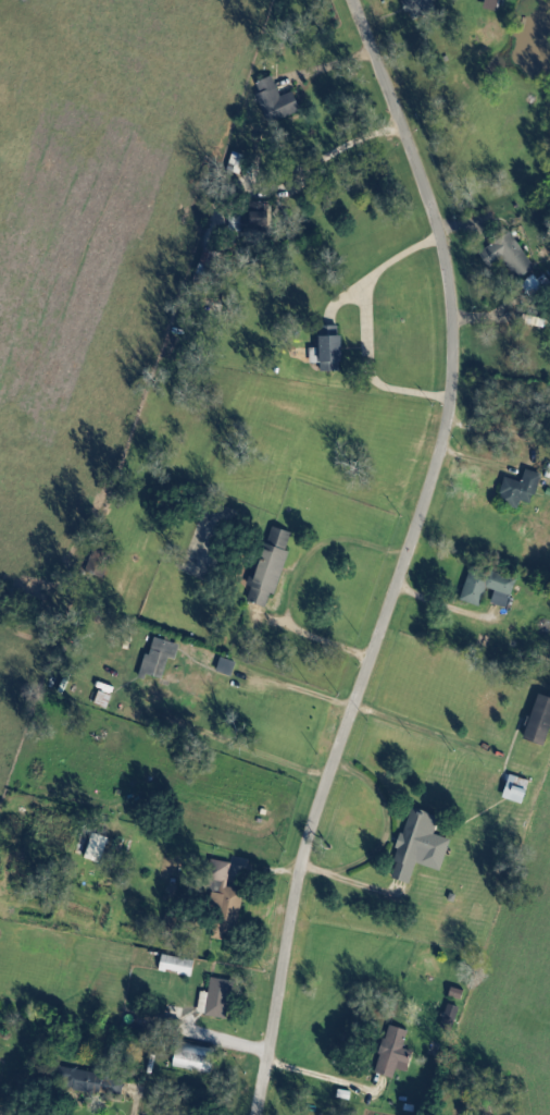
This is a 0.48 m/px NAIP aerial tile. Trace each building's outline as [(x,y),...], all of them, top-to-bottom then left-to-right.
[(414,21),(440,11),(436,0),(406,0),(414,21)] [(504,0),(489,0),(487,11),(502,13),(504,0)] [(271,124),(304,112),(297,92),(283,97),(276,77),(259,83),(263,93),(260,94),(271,124)] [(274,203),(253,202),(253,216),(233,216),(232,228),(243,228),(243,229),(274,230),(274,203)] [(508,258),(517,280),(534,273),(518,235),(482,250),(490,266),(508,258)] [(323,327),(324,372),(346,372),(345,335),(341,335),(341,327),(323,327)] [(524,483),(509,478),(501,501),(521,508),(524,501),(535,505),(545,476),(529,470),(524,483)] [(278,596),(292,552),(289,551),(294,533),(273,527),(255,588),(254,588),(250,602),(269,608),(273,595),(278,596)] [(464,602),(483,606),(488,589),(498,591),(494,605),(510,609),(518,581),(495,575),(494,580),(471,574),(464,602)] [(183,645),(157,639),(153,655),(148,654),(143,676),(165,681),(170,659),(179,661),(183,645)] [(240,663),(224,658),(219,673),(235,678),(240,663)] [(541,694),(526,740),(548,747),(549,739),(549,697),(541,694)] [(527,804),(532,781),(511,776),(506,800),(527,804)] [(453,839),(437,835),(442,818),(412,809),(393,878),(414,884),(419,864),(444,871),(453,839)] [(234,863),(218,860),(209,909),(218,911),(213,938),(235,943),(246,891),(230,887),(234,863)] [(162,971),(194,977),(198,961),(166,954),(162,971)] [(204,992),(200,1014),(229,1019),(236,982),(214,978),(211,993),(204,992)] [(456,1027),(462,1008),(450,1004),(444,1023),(456,1027)] [(377,1073),(396,1079),(399,1069),(409,1072),(416,1051),(406,1049),(411,1031),(391,1025),(377,1073)] [(219,1051),(181,1043),(176,1067),(214,1075),(219,1051)] [(125,1096),(127,1078),(63,1070),(61,1089),(125,1096)]
